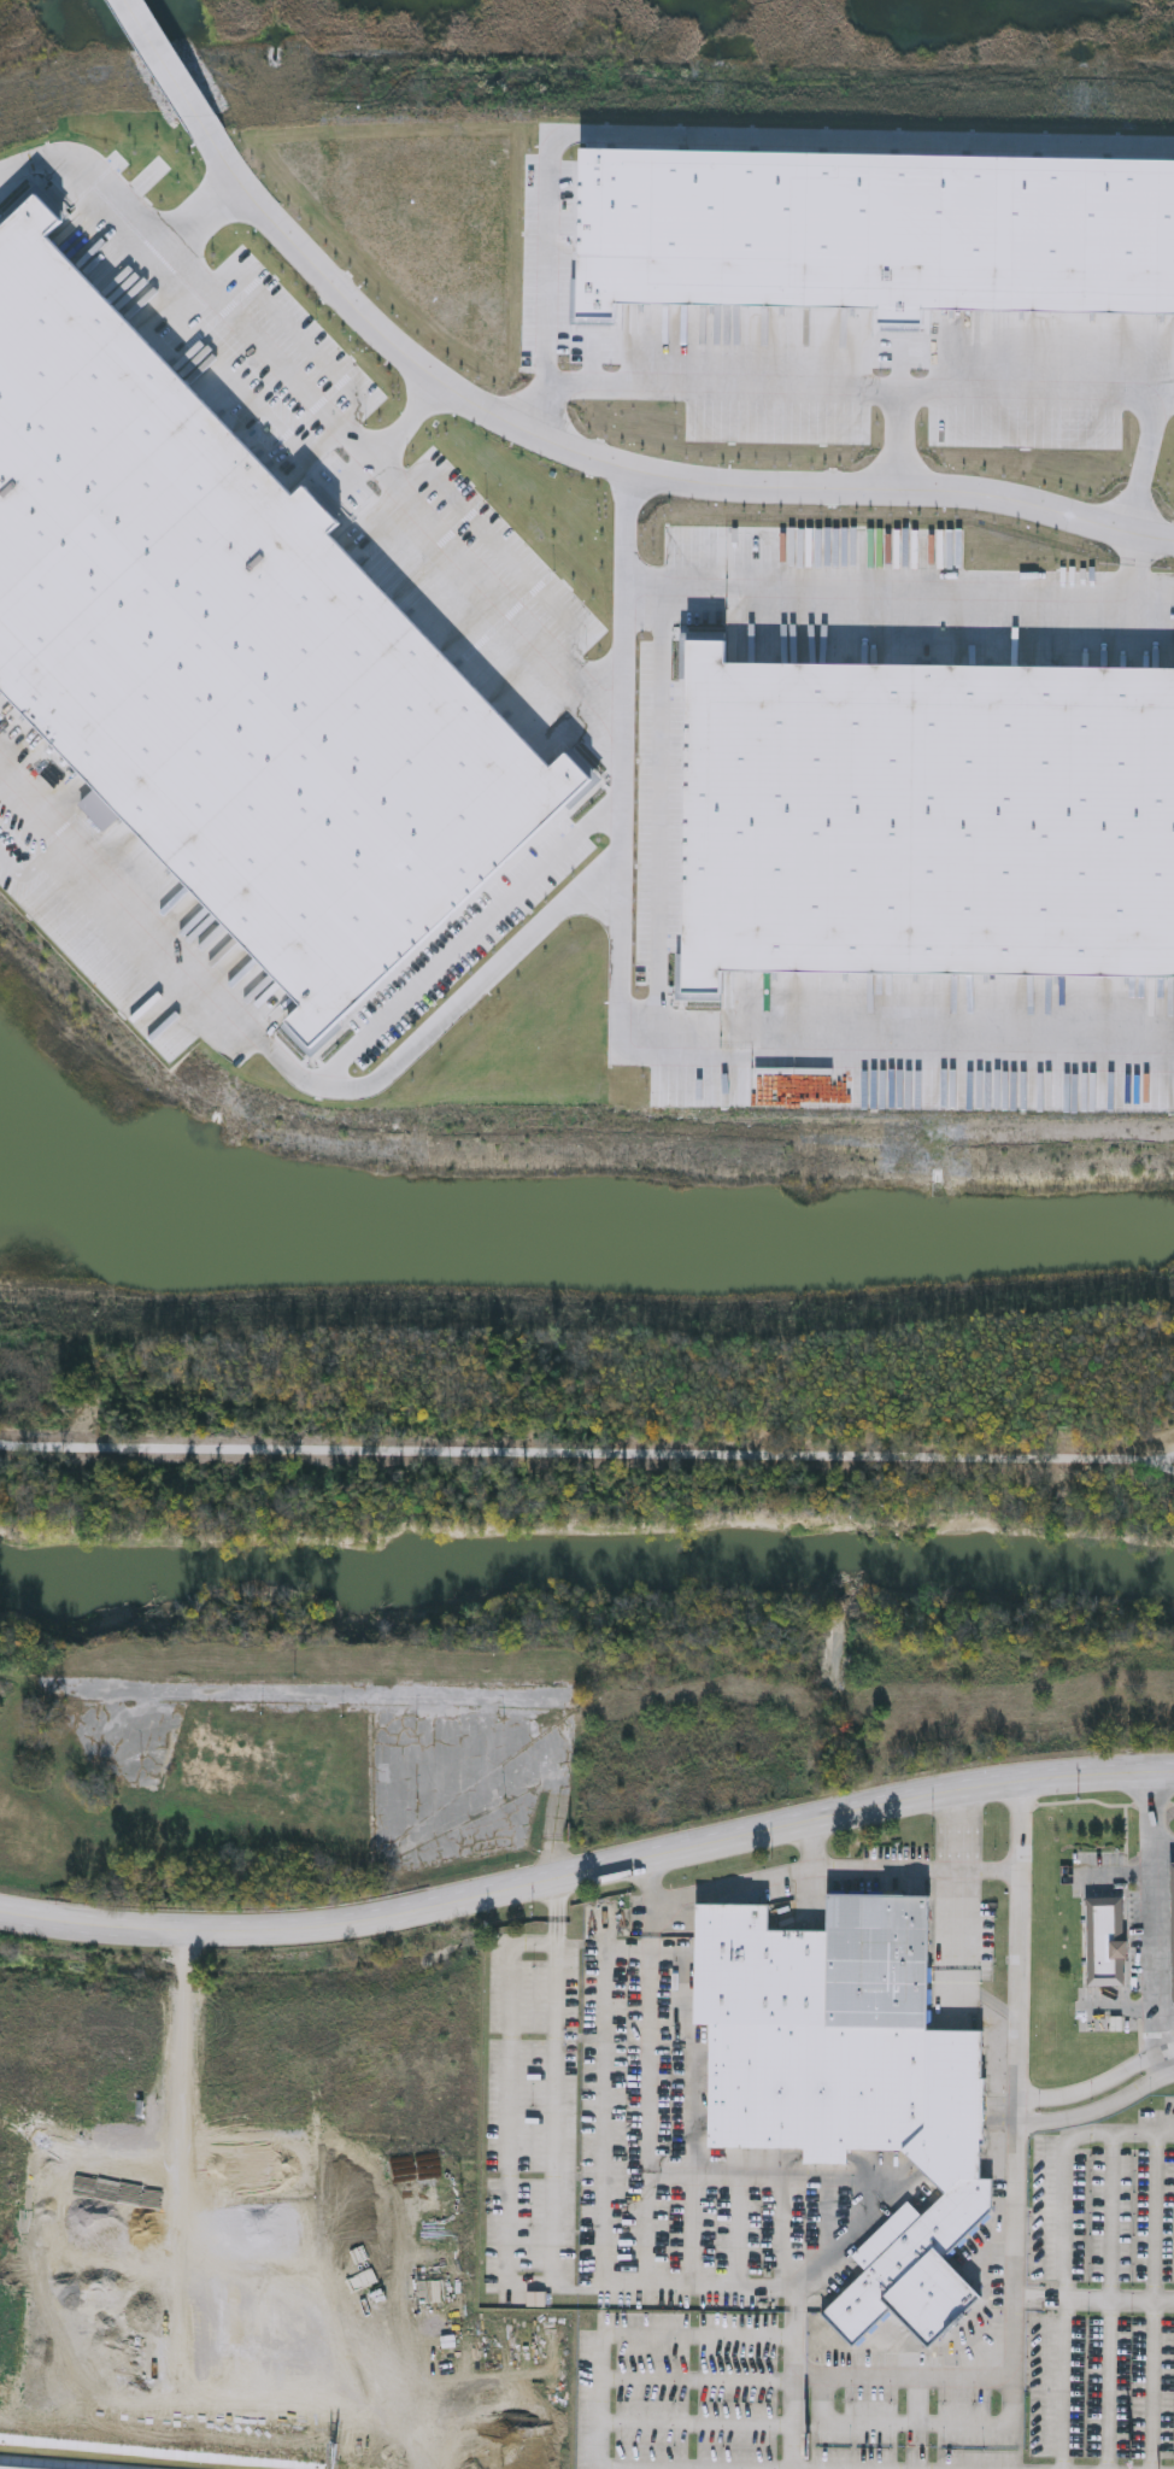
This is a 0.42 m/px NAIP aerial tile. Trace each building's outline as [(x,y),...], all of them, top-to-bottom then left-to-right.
[(934,1898),(932,2030),(985,2031),(982,2180),(992,2180),(991,2212),(943,2259),(984,2300),(932,2352),(893,2313),(859,2347),(828,2315),(870,2272),(856,2258),(909,2205),(922,2218),(946,2193),(906,2152),(851,2151),(851,2163),(808,2163),(808,2150),(710,2148),(712,2028),(697,2028),(699,1906),(774,1907),(774,1931),(830,1933),(830,1895),(934,1898)] [(1123,1899),(1126,1986),(1092,1987),(1088,1900),(1123,1899)]
